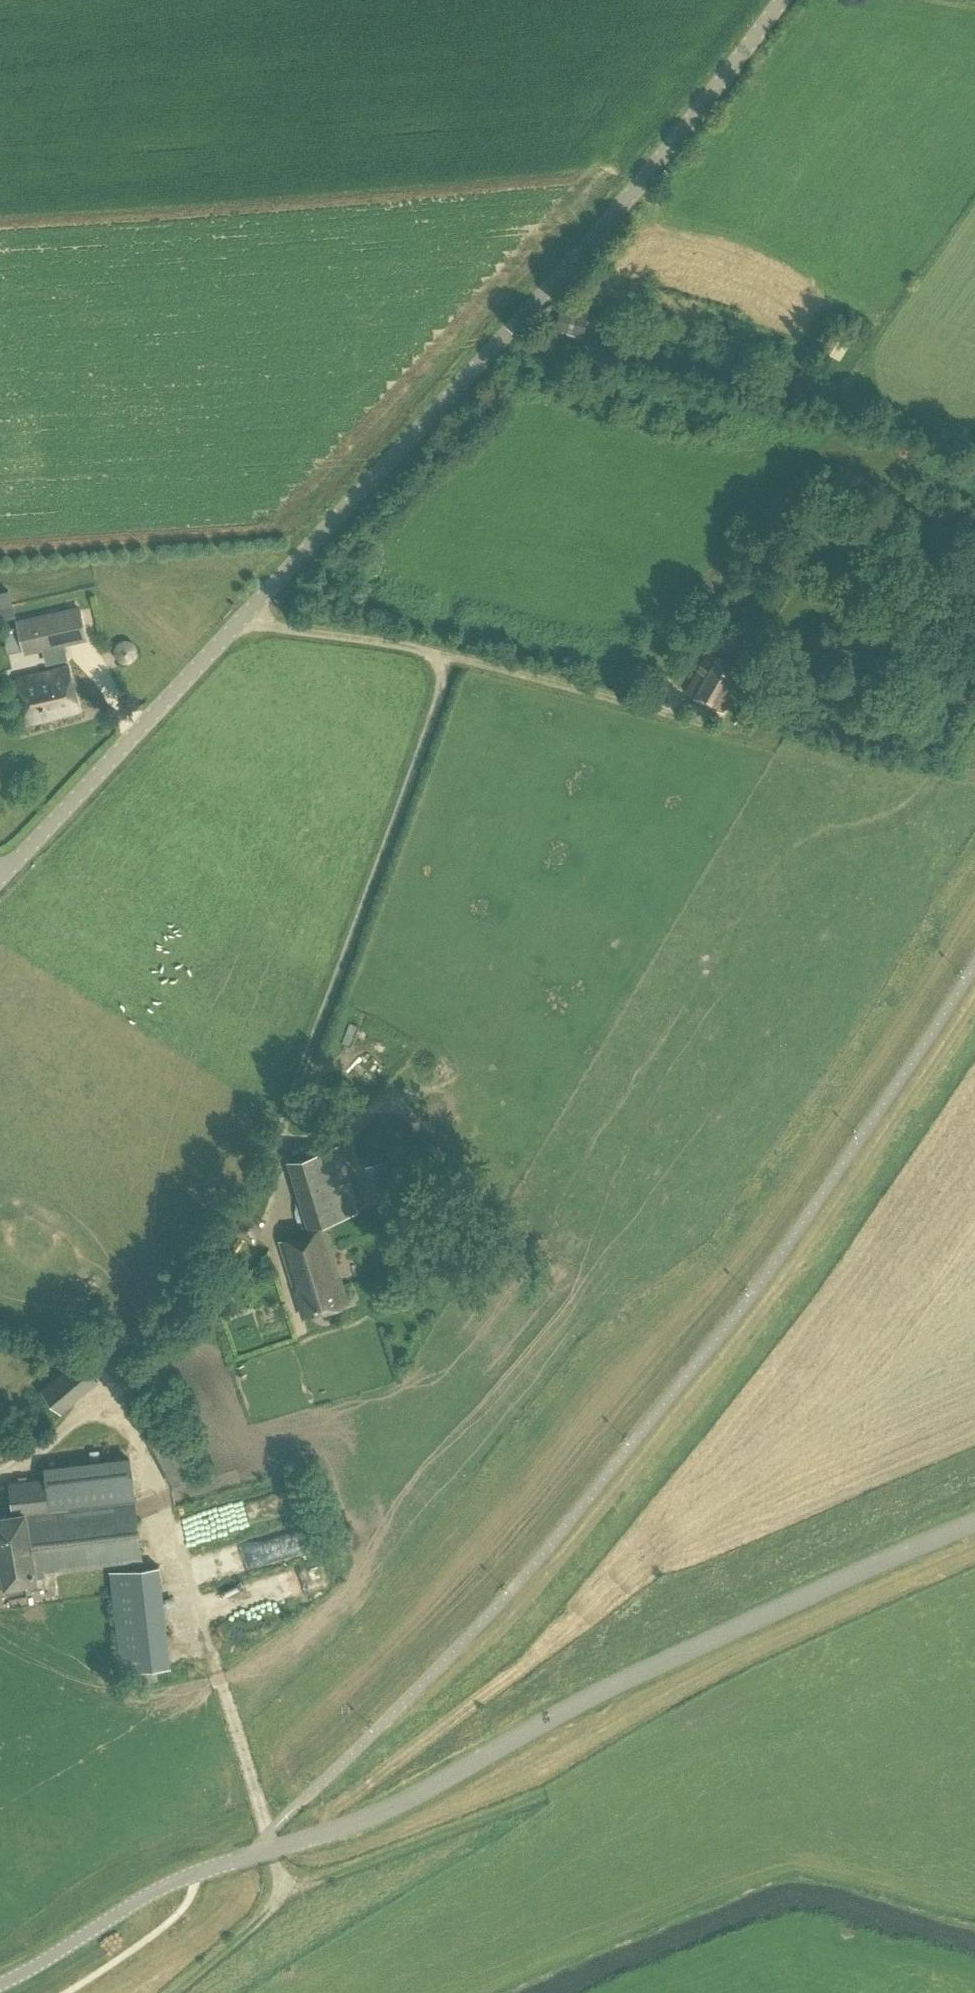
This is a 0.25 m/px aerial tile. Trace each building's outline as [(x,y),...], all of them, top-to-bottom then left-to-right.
[(561,324),(585,330),(590,310),(566,304),(561,324)] [(14,618),(11,604),(0,607),(0,621),(14,618)] [(21,623),(26,650),(62,641),(56,615),(21,623)] [(687,691),(723,712),(746,674),(711,652),(687,691)] [(866,665),(891,677),(897,664),(872,652),(866,665)] [(18,676),(29,722),(80,709),(69,664),(18,676)] [(289,1160),(309,1225),(355,1211),(335,1146),(289,1160)] [(368,1165),(380,1204),(398,1198),(385,1159),(368,1165)] [(281,1239),(303,1315),(348,1302),(326,1226),(281,1239)] [(41,1388),(62,1413),(98,1381),(78,1357),(41,1388)] [(10,1482),(14,1513),(113,1501),(108,1464),(66,1470),(67,1474),(10,1482)] [(14,1513),(0,1515),(0,1542),(7,1594),(28,1590),(26,1578),(36,1576),(36,1571),(142,1557),(134,1498),(113,1501),(14,1513)]
